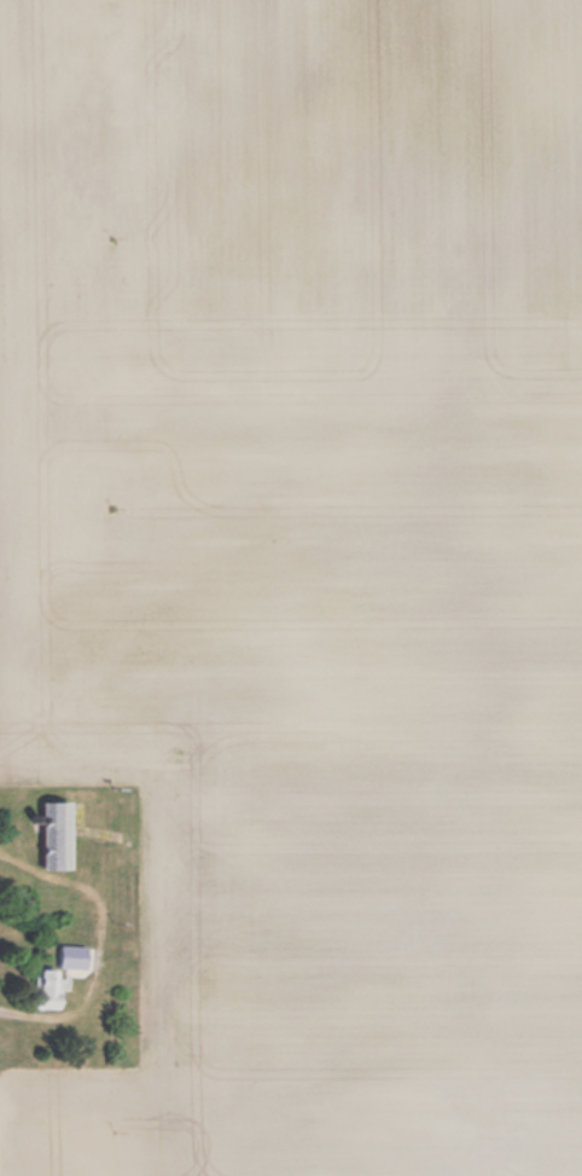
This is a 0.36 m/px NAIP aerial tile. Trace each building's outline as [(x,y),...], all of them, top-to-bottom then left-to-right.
[(65,800),(30,801),(31,868),(66,868),(65,800)] [(18,1007),(53,1008),(54,969),(27,969),(26,994),(18,993),(18,1007)]
